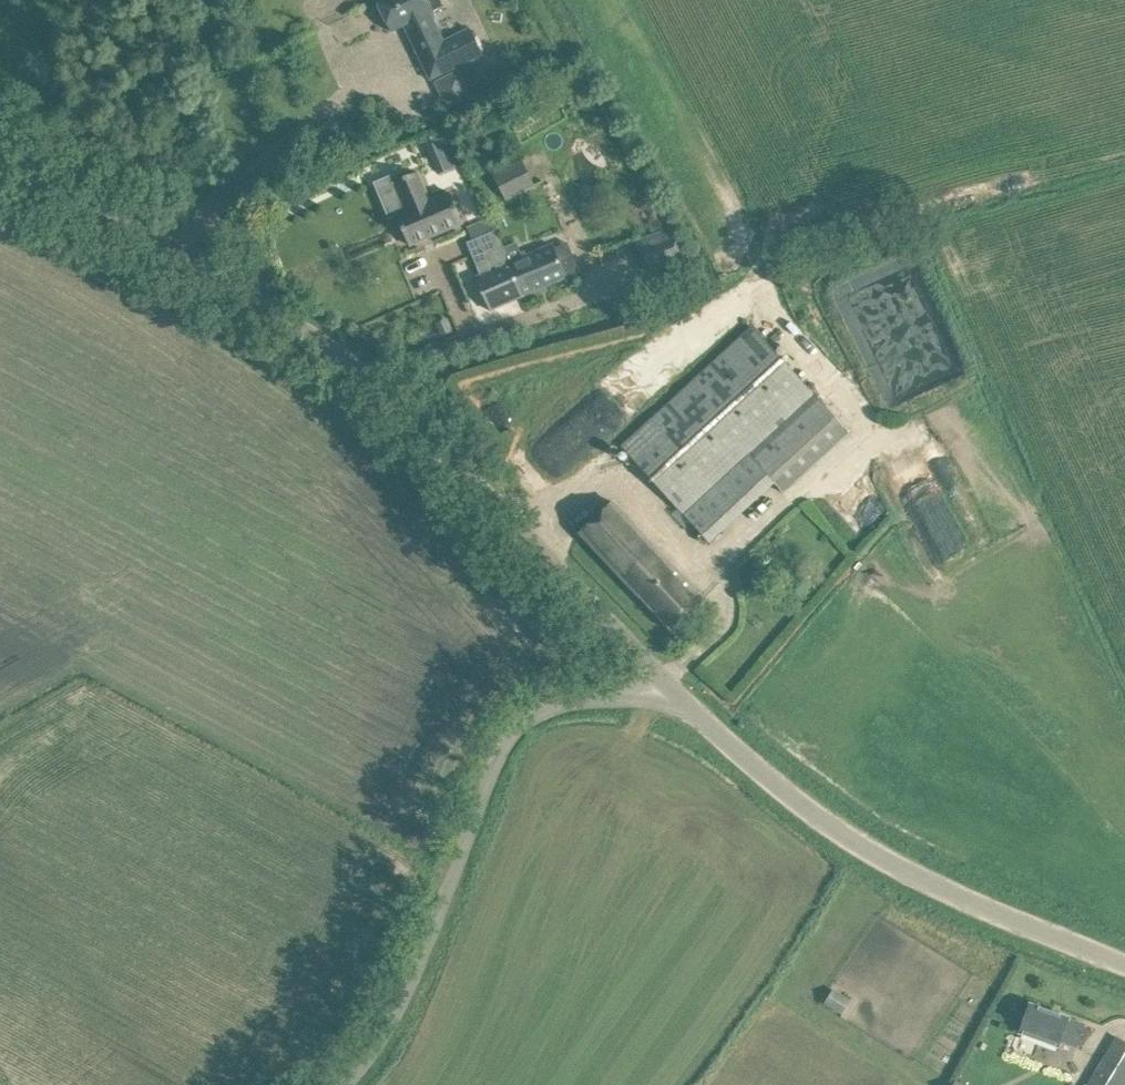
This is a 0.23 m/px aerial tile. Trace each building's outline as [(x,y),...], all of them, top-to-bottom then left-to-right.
[(391,32),(404,25),(430,80),(483,54),(470,28),(444,41),(430,13),(444,6),(441,0),(376,0),(391,32)] [(443,134),(425,142),(439,175),(457,168),(443,134)] [(535,182),(523,157),(495,171),(508,196),(535,182)] [(430,200),(418,172),(394,182),(406,210),(397,214),(410,245),(463,222),(450,192),(430,200)] [(673,230),(659,234),(649,237),(646,227),(634,231),(638,241),(647,268),(683,256),(673,230)] [(496,233),(469,244),(482,274),(476,277),(490,310),(523,296),(508,263),(510,262),(503,246),(502,243),(496,233)] [(517,240),(503,246),(510,262),(508,263),(523,296),(581,271),(568,243),(554,249),(553,244),(532,253),(528,255),(525,248),(522,250),(517,240)] [(813,392),(754,327),(623,448),(682,513),(813,392)] [(672,631),(688,616),(705,600),(613,502),(580,532),(672,631)] [(1077,1047),(1078,1045),(1086,1024),(1031,1004),(1021,1032),(1058,1046),(1060,1041),(1077,1047)] [(1088,1084),(1122,1084),(1124,1080),(1124,1041),(1118,1037),(1088,1084)]
